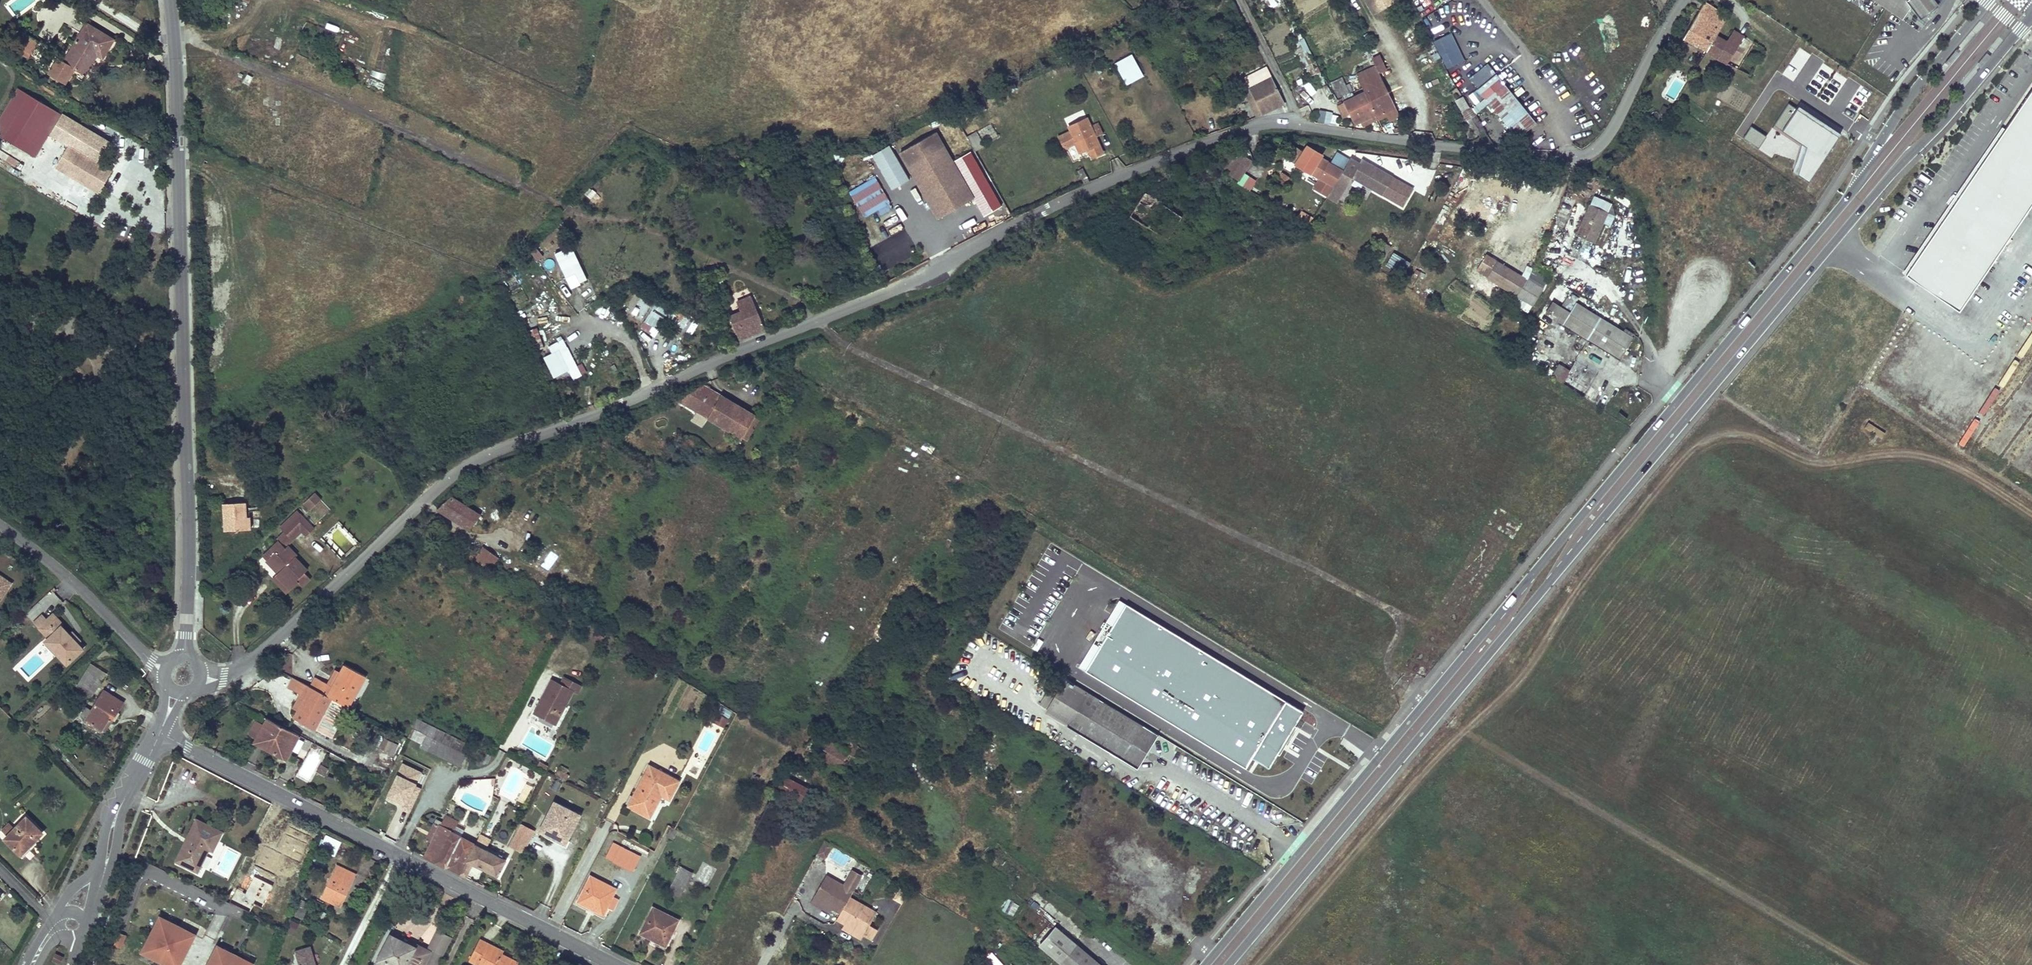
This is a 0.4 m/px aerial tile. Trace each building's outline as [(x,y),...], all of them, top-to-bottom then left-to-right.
[(1374,17),(1399,2),(1398,0),(1364,0),(1374,17)] [(1900,16),(1908,4),(1917,16),(1935,2),(1934,0),(1877,0),(1900,16)] [(1727,17),(1704,2),(1683,38),(1706,51),(1715,36),(1727,17)] [(86,24),(63,62),(81,72),(94,53),(102,58),(113,39),(86,24)] [(1725,41),(1715,36),(1706,51),(1716,57),(1715,58),(1726,63),(1742,36),(1733,31),(1725,41)] [(23,32),(15,45),(29,54),(37,40),(23,32)] [(1246,33),(1237,37),(1244,54),(1253,50),(1246,33)] [(1960,54),(1956,51),(1946,63),(1950,66),(1960,54)] [(1990,55),(1986,51),(1976,63),(1980,67),(1990,55)] [(1131,52),(1113,61),(1125,84),(1143,75),(1131,52)] [(1376,70),(1357,80),(1361,88),(1363,92),(1374,115),(1375,116),(1394,107),(1378,72),(1385,69),(1379,56),(1371,60),(1376,70)] [(1065,62),(1054,68),(1056,73),(1067,68),(1065,62)] [(1470,77),(1519,137),(1537,122),(1488,62),(1470,77)] [(1283,103),(1266,67),(1244,78),(1248,88),(1261,113),(1261,114),(1283,103)] [(1330,81),(1338,97),(1349,92),(1342,76),(1330,81)] [(48,126),(67,137),(54,159),(97,185),(110,163),(97,155),(109,135),(16,80),(0,107),(0,128),(35,149),(48,126)] [(1237,88),(1229,93),(1233,103),(1242,98),(1237,88)] [(1261,113),(1248,88),(1243,91),(1256,115),(1261,113)] [(1973,175),(2026,210),(2031,202),(2031,90),(1973,175)] [(1363,92),(1342,102),(1354,125),(1359,122),(1374,115),(1363,92)] [(1793,105),(1780,126),(1804,145),(1796,173),(1808,180),(1838,133),(1793,105)] [(1483,130),(1470,109),(1462,113),(1476,135),(1483,130)] [(1318,121),(1334,124),(1336,112),(1319,110),(1318,121)] [(1374,115),(1359,122),(1362,127),(1377,120),(1375,116),(1374,115)] [(1088,149),(1091,158),(1101,153),(1094,137),(1102,134),(1098,123),(1091,126),(1088,119),(1067,129),(1070,136),(1067,137),(1065,134),(1058,137),(1063,148),(1074,143),(1079,153),(1088,149)] [(1750,125),(1742,137),(1757,147),(1765,135),(1750,125)] [(900,150),(937,219),(972,198),(946,153),(942,145),(933,127),(927,131),(926,128),(918,132),(921,138),(900,150)] [(968,135),(973,150),(984,146),(978,131),(968,135)] [(952,139),(942,145),(946,153),(956,147),(952,139)] [(891,143),(872,152),(890,189),(909,179),(891,143)] [(1322,155),(1306,146),(1302,152),(1295,148),(1287,160),(1333,186),(1342,170),(1330,164),(1321,159),(1323,157),(1321,155),(1322,155)] [(1355,150),(1341,147),(1340,154),(1354,156),(1355,150)] [(1333,186),(1343,192),(1351,177),(1381,194),(1392,177),(1361,159),(1358,164),(1349,159),(1347,162),(1336,155),(1330,164),(1342,170),(1333,186)] [(1247,165),(1234,157),(1225,172),(1238,180),(1247,165)] [(1087,177),(1083,168),(1078,170),(1081,179),(1087,177)] [(1933,182),(1936,172),(1925,168),(1922,179),(1933,182)] [(849,190),(863,217),(891,203),(876,175),(849,190)] [(1973,175),(1912,264),(1955,292),(1968,273),(1979,280),(2026,210),(1973,175)] [(1181,217),(1144,193),(1129,216),(1166,240),(1181,217)] [(1589,205),(1576,235),(1594,242),(1605,216),(1608,217),(1609,214),(1589,205)] [(869,232),(873,244),(887,240),(884,228),(869,232)] [(1382,242),(1372,258),(1381,263),(1390,246),(1382,242)] [(564,277),(575,273),(578,282),(587,278),(574,245),(554,252),(564,277)] [(1524,279),(1483,254),(1474,269),(1485,276),(1484,277),(1513,295),(1524,279)] [(1955,292),(1912,264),(1905,275),(1922,287),(1947,304),(1955,292)] [(1526,303),(1531,305),(1541,289),(1527,279),(1521,288),(1516,296),(1517,297),(1526,303)] [(724,296),(715,300),(718,308),(732,303),(729,295),(725,297),(724,296)] [(764,329),(751,297),(736,302),(740,313),(722,319),(730,337),(736,334),(738,340),(764,329)] [(1517,297),(1512,306),(1520,312),(1526,303),(1517,297)] [(631,298),(625,312),(631,315),(637,300),(631,298)] [(644,318),(641,330),(659,334),(663,314),(673,316),(674,308),(637,300),(634,316),(644,318)] [(600,302),(594,314),(605,320),(611,307),(600,302)] [(1622,332),(1575,303),(1562,324),(1619,359),(1634,335),(1624,329),(1622,332)] [(2014,323),(2004,342),(2019,350),(2029,331),(2014,323)] [(560,352),(545,360),(554,378),(569,371),(560,352)] [(1557,362),(1550,377),(1585,395),(1597,371),(1574,360),(1570,368),(1557,362)] [(734,372),(720,378),(723,383),(737,377),(734,372)] [(703,385),(679,401),(740,438),(754,416),(703,385)] [(1880,438),(1885,432),(1869,421),(1864,427),(1880,438)] [(2003,423),(1993,448),(2005,453),(2015,428),(2003,423)] [(308,510),(322,500),(316,491),(302,501),(308,510)] [(480,516),(450,497),(437,509),(469,530),(480,516)] [(247,518),(246,504),(225,505),(226,531),(248,531),(247,518)] [(304,532),(310,539),(317,532),(300,515),(284,532),(286,534),(290,538),(300,529),(304,532)] [(434,515),(430,521),(435,523),(439,519),(434,515)] [(340,521),(323,535),(342,557),(358,543),(340,521)] [(286,534),(279,541),(280,543),(287,549),(289,547),(304,532),(300,529),(290,538),(286,534)] [(287,549),(280,543),(273,549),(277,553),(267,562),(279,574),(277,576),(292,591),(300,583),(304,587),(311,579),(306,573),(308,571),(296,559),(298,557),(289,547),(287,549)] [(468,551),(463,557),(478,567),(481,563),(489,569),(497,558),(483,548),(476,557),(468,551)] [(277,553),(273,549),(264,558),(267,562),(277,553)] [(550,570),(558,554),(549,550),(541,565),(550,570)] [(13,583),(0,575),(0,600),(13,583)] [(292,591),(277,576),(274,579),(288,594),(292,591)] [(1121,600),(1081,665),(1245,765),(1251,756),(1268,767),(1303,710),(1121,600)] [(36,623),(42,629),(46,625),(55,635),(51,639),(47,642),(69,664),(85,649),(71,635),(64,627),(66,625),(55,614),(50,619),(46,614),(36,623)] [(55,635),(46,625),(42,629),(51,639),(55,635)] [(71,635),(85,649),(87,647),(74,632),(71,635)] [(106,673),(90,663),(76,686),(80,688),(90,671),(103,678),(106,673)] [(312,687),(349,708),(366,678),(345,667),(334,688),(317,679),(312,687)] [(103,678),(90,671),(80,688),(78,691),(90,699),(103,678)] [(544,705),(539,715),(555,723),(572,691),(576,693),(580,686),(564,678),(560,684),(551,681),(539,703),(544,705)] [(349,708),(312,687),(312,688),(295,679),(290,688),(303,695),(307,697),(300,710),(296,718),(332,738),(349,708)] [(1142,726),(1086,692),(1065,679),(1047,709),(1069,722),(1066,726),(1138,768),(1158,735),(1142,726)] [(122,702),(103,691),(91,710),(86,707),(80,716),(101,729),(108,719),(111,721),(122,702)] [(295,708),(300,710),(307,697),(303,695),(295,708)] [(79,703),(73,699),(65,712),(73,717),(78,708),(76,708),(79,703)] [(719,716),(715,722),(724,727),(727,721),(719,716)] [(298,735),(267,719),(255,741),(267,747),(266,748),(285,759),(298,735)] [(491,756),(416,719),(407,737),(421,744),(419,747),(459,767),(464,759),(471,762),(473,758),(486,766),(491,756)] [(387,739),(384,750),(395,754),(398,743),(387,739)] [(317,771),(324,776),(329,768),(321,763),(317,771)] [(402,764),(390,792),(407,800),(405,805),(412,808),(420,789),(414,786),(420,773),(402,764)] [(669,799),(678,781),(649,766),(633,796),(638,799),(633,808),(649,817),(661,795),(669,799)] [(569,777),(559,772),(556,777),(566,782),(569,777)] [(776,790),(799,802),(806,788),(783,776),(776,790)] [(638,799),(633,796),(628,806),(633,808),(638,799)] [(554,802),(539,831),(564,844),(573,827),(571,826),(578,814),(554,802)] [(7,836),(4,839),(19,854),(27,846),(29,847),(42,833),(26,816),(14,828),(7,836)] [(460,823),(446,816),(440,826),(454,833),(460,823)] [(190,840),(178,862),(196,871),(208,849),(212,851),(221,833),(196,820),(187,838),(190,840)] [(521,822),(508,846),(523,854),(536,829),(521,822)] [(8,823),(1,829),(7,836),(14,828),(8,823)] [(435,823),(426,839),(431,842),(440,826),(435,823)] [(454,833),(440,826),(431,842),(424,856),(466,876),(472,864),(497,877),(506,860),(454,833)] [(674,829),(671,827),(666,836),(670,838),(674,829)] [(335,837),(326,833),(320,845),(329,850),(335,837)] [(824,859),(832,845),(823,840),(816,854),(824,859)] [(640,857),(620,847),(613,860),(633,870),(640,857)] [(336,866),(322,897),(339,906),(354,874),(336,866)] [(681,867),(668,891),(679,897),(692,872),(681,867)] [(826,876),(815,895),(844,909),(849,898),(853,892),(862,876),(853,871),(844,887),(826,876)] [(236,890),(229,903),(250,913),(254,904),(262,908),(273,886),(255,876),(246,894),(236,890)] [(590,877),(578,901),(602,914),(615,889),(590,877)] [(890,898),(899,904),(906,890),(897,884),(890,898)] [(844,925),(864,935),(872,940),(878,929),(870,925),(871,922),(844,909),(815,895),(813,898),(833,909),(841,914),(837,920),(844,925)] [(833,909),(813,898),(811,903),(830,914),(833,909)] [(876,914),(849,898),(844,909),(871,922),(876,914)] [(1012,918),(1019,904),(1007,898),(1000,911),(1012,918)] [(303,919),(308,902),(300,899),(295,916),(303,919)] [(652,909),(639,933),(664,945),(677,921),(652,909)] [(160,917),(142,953),(167,964),(180,964),(195,935),(160,917)] [(287,929),(295,933),(299,922),(291,919),(287,929)] [(864,935),(844,925),(842,929),(861,940),(864,935)] [(1056,929),(1041,948),(1061,964),(1098,964),(1056,929)] [(122,948),(127,934),(119,932),(114,945),(122,948)] [(390,935),(377,961),(385,964),(424,964),(430,952),(415,945),(414,948),(390,935)] [(516,964),(511,961),(501,956),(486,948),(488,944),(479,940),(468,961),(477,964),(516,964)] [(503,952),(488,944),(486,948),(501,956),(503,952)] [(218,946),(208,964),(253,964),(218,946)] [(291,955),(296,964),(314,964),(306,948),(291,955)] [(53,961),(61,964),(64,959),(56,955),(53,961)]
